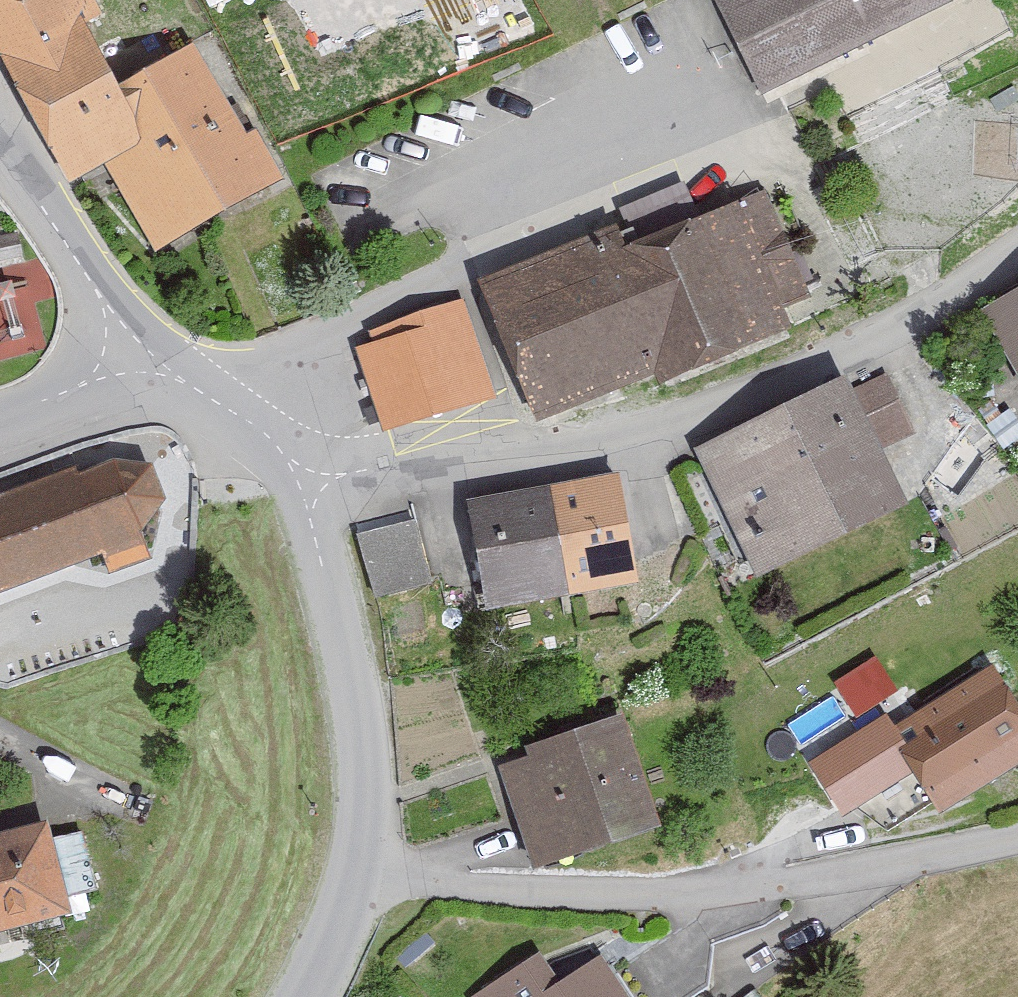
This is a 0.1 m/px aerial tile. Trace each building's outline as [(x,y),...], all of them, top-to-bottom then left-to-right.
[(81,0),(12,0),(0,6),(0,69),(63,191),(105,170),(149,255),(277,190),(251,140),(240,146),(194,55),(111,97),(75,26),(90,18),(81,0)] [(713,5),(761,98),(955,0),(724,0),(713,5)] [(622,229),(476,290),(534,428),(647,381),(652,393),(786,338),(778,319),(807,307),(762,201),(692,230),(677,194),(618,218),(622,229)] [(30,359),(26,278),(0,279),(0,360),(30,359)] [(978,321),(1017,389),(1017,298),(978,321)] [(492,406),(459,308),(367,339),(371,352),(354,358),(382,443),(492,406)] [(902,514),(876,459),(906,445),(878,386),(846,401),(839,386),(688,456),(749,585),(902,514)] [(978,467),(949,448),(925,485),(955,503),(978,467)] [(109,471),(75,484),(71,475),(0,501),(0,600),(100,564),(105,577),(145,562),(137,538),(154,513),(142,482),(109,471)] [(629,589),(608,481),(461,510),(482,619),(629,589)] [(430,588),(412,526),(358,542),(376,604),(430,588)] [(986,676),(819,777),(838,809),(898,773),(926,819),(1017,764),(1017,729),(986,676)] [(651,832),(618,722),(518,752),(522,763),(497,771),(527,870),(651,832)] [(41,827),(0,838),(0,936),(65,919),(41,827)] [(596,961),(553,987),(537,961),(477,996),(619,996),(596,961)]
